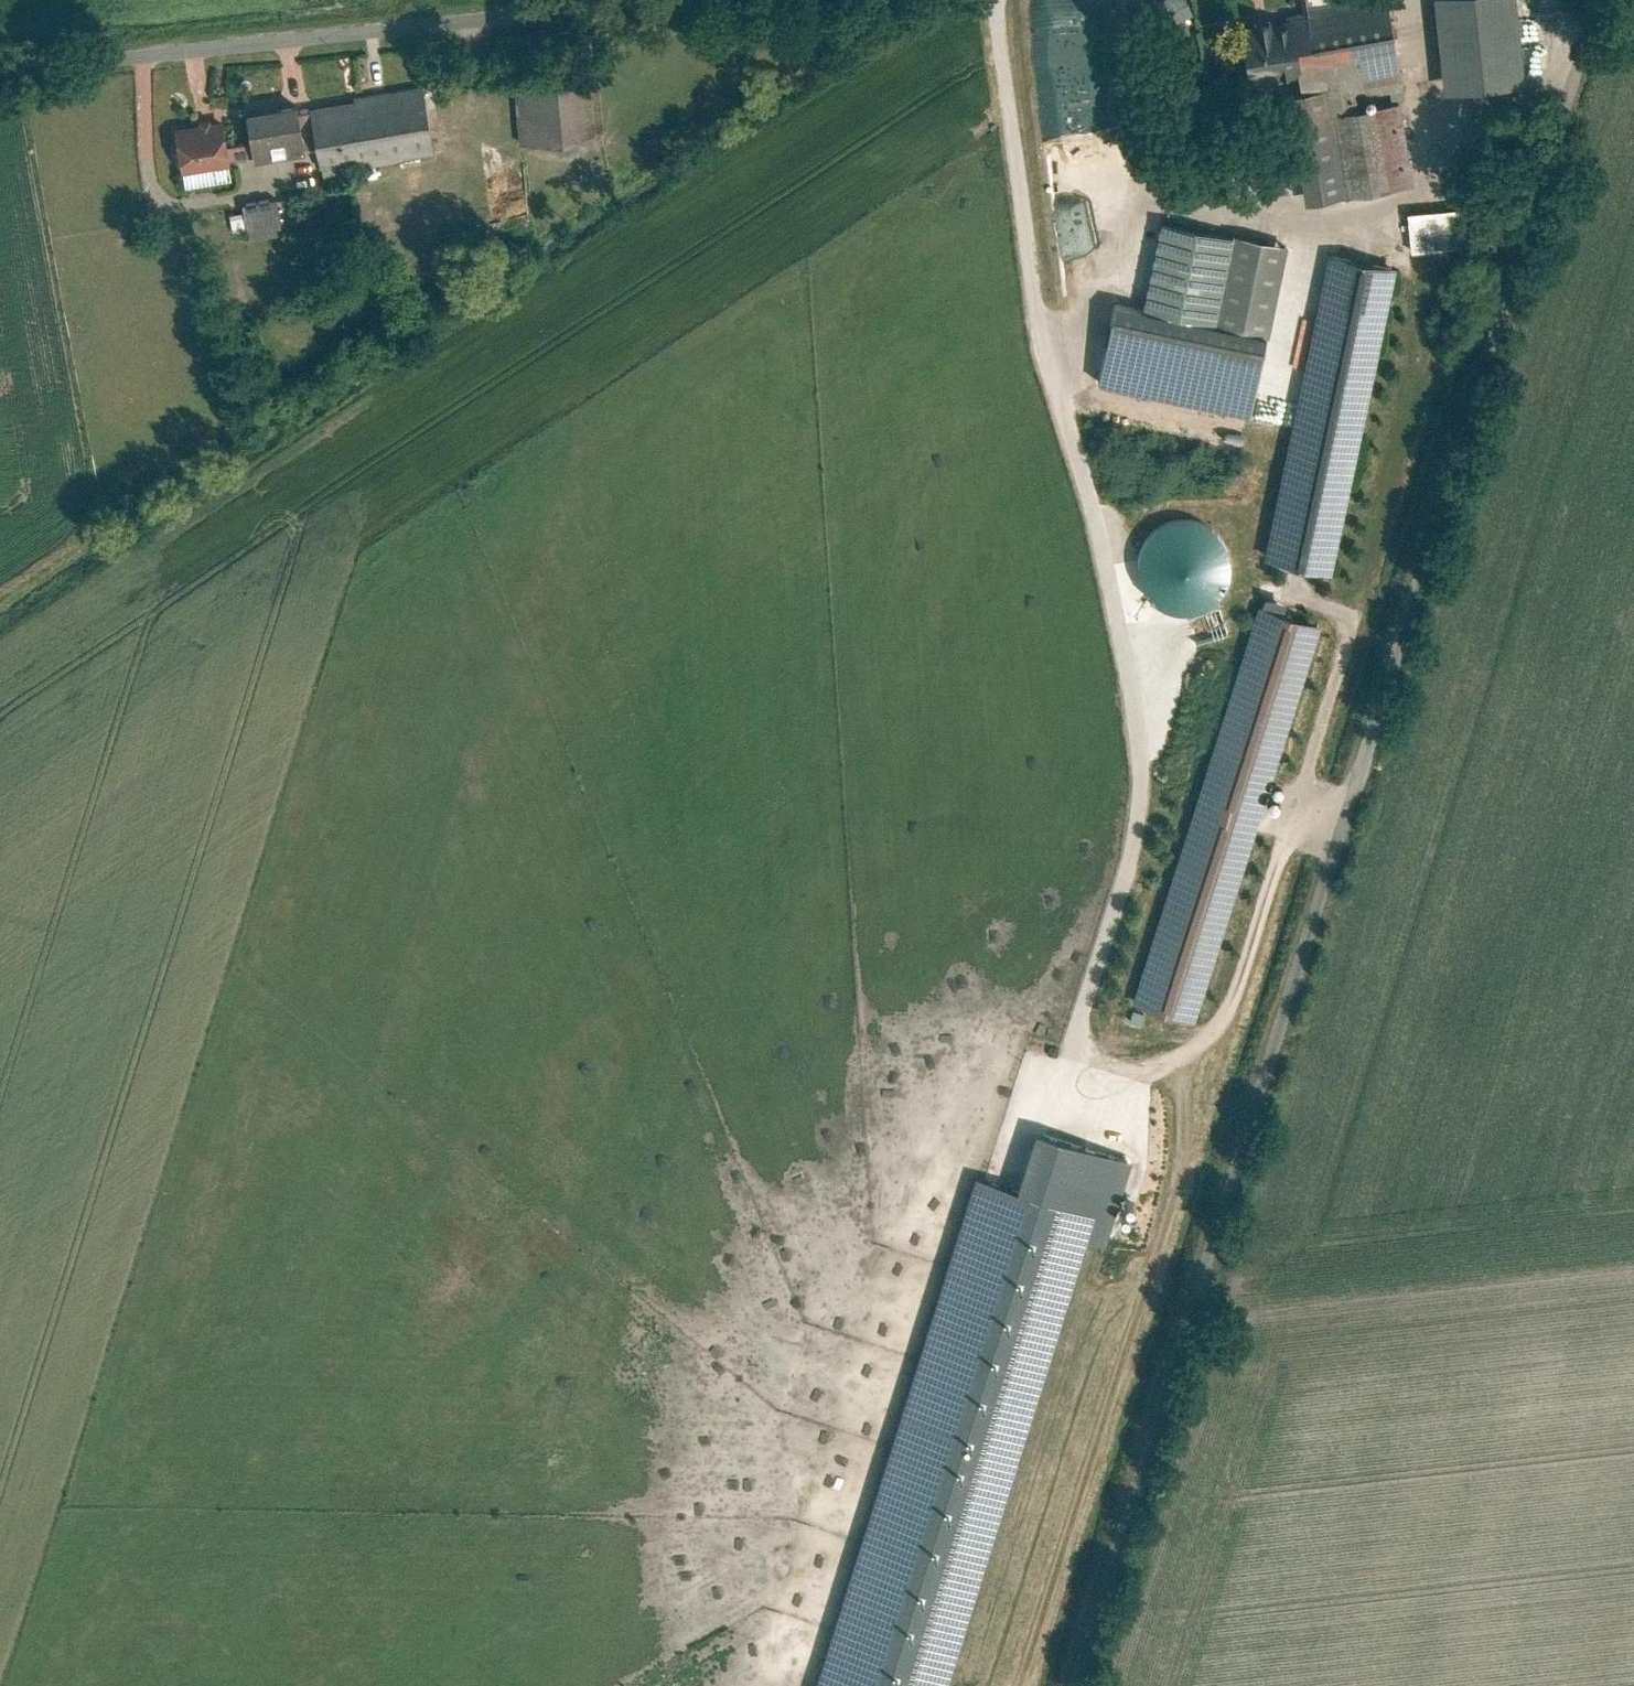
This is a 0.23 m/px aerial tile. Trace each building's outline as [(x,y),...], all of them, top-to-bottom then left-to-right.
[(1147,2),(1158,27),(1191,13),(1185,0),(1153,0),(1147,2)] [(1315,199),(1420,181),(1406,100),(1414,99),(1397,0),(1368,0),(1247,21),(1259,89),(1295,82),(1315,199)] [(1459,82),(1528,74),(1519,0),(1449,0),(1459,82)] [(519,70),(526,145),(611,138),(604,63),(519,70)] [(310,111),(322,190),(354,185),(352,172),(434,160),(424,94),(310,111)] [(228,127),(179,135),(186,180),(235,172),(234,164),(258,160),(259,171),(310,163),(302,112),(248,121),(251,142),(231,145),(228,127)] [(1412,211),(1417,253),(1477,246),(1473,204),(1412,211)] [(1123,297),(1105,381),(1254,413),(1289,248),(1170,222),(1152,303),(1123,297)] [(1337,255),(1270,556),(1334,571),(1401,269),(1337,255)] [(1147,540),(1156,610),(1220,602),(1210,520),(1176,524),(1178,536),(1147,540)] [(1260,603),(1138,1002),(1203,1022),(1325,623),(1260,603)] [(821,1685),(950,1685),(1088,1232),(1109,1239),(1135,1154),(1040,1125),(1021,1187),(977,1173),(821,1685)]
